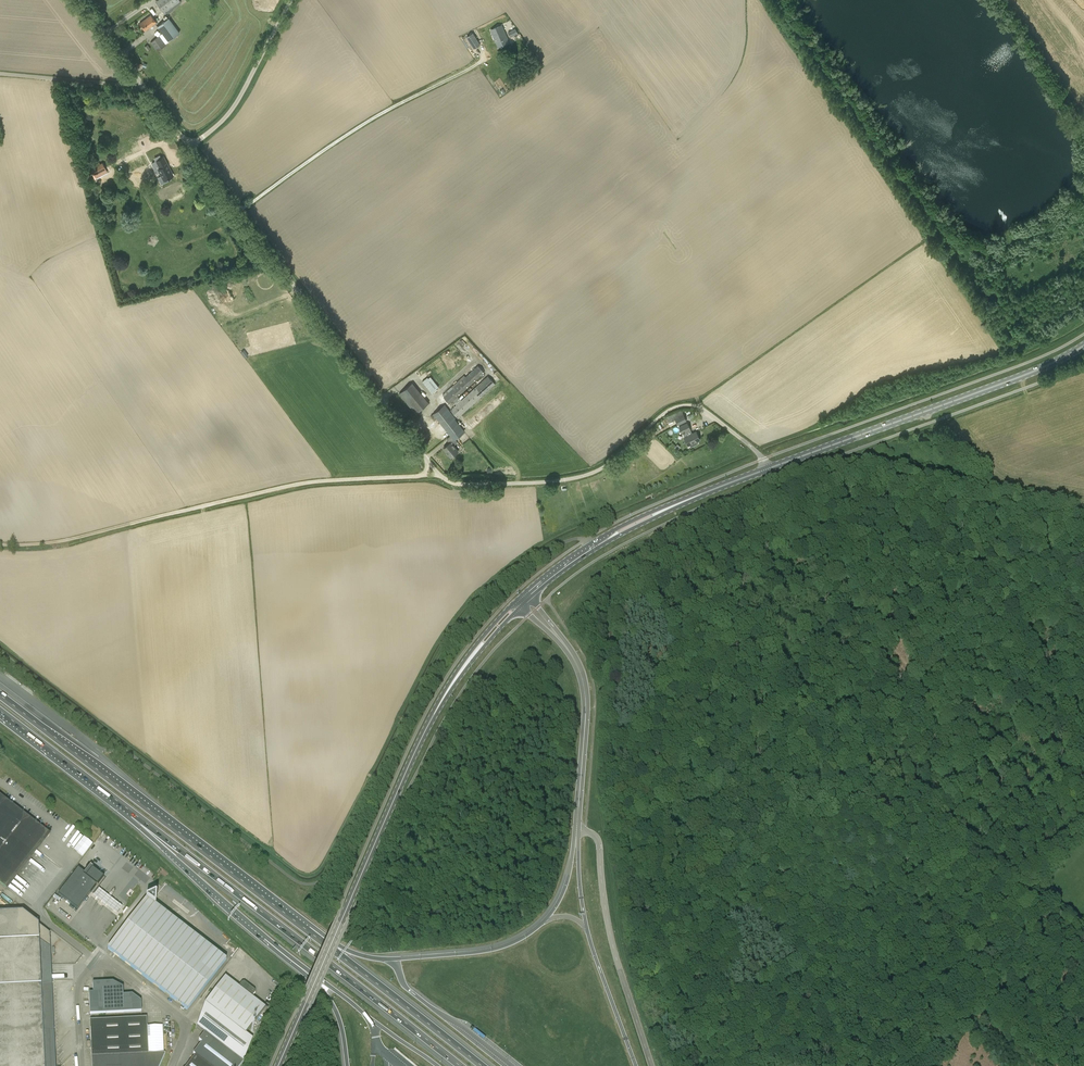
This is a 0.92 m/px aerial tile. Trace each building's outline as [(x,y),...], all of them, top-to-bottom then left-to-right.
[(156,2),(165,14),(167,12),(166,11),(180,1),(179,0),(159,0),(156,2)] [(151,15),(140,23),(145,30),(156,22),(151,15)] [(164,35),(160,37),(159,36),(151,42),(157,51),(166,45),(163,41),(166,39),(168,41),(180,32),(169,17),(157,26),(164,35)] [(502,25),(491,30),(499,47),(509,42),(502,25)] [(511,37),(518,33),(516,28),(508,32),(511,37)] [(469,45),(471,44),(474,48),(480,44),(473,33),(464,39),(469,45)] [(146,153),(129,161),(134,173),(152,165),(146,153)] [(156,161),(152,163),(157,173),(160,172),(162,175),(164,180),(170,176),(173,175),(163,157),(161,158),(156,161)] [(92,167),(96,175),(106,170),(102,162),(100,163),(99,161),(94,163),(95,165),(92,167)] [(451,410),(458,418),(495,384),(486,374),(475,385),(472,388),(473,389),(461,400),(458,396),(485,372),(478,365),(466,377),(464,375),(443,394),(445,396),(443,397),(450,404),(453,401),(456,405),(451,410)] [(412,382),(399,393),(416,413),(429,402),(412,382)] [(447,439),(450,443),(444,448),(451,457),(459,451),(454,445),(458,442),(455,439),(464,432),(454,420),(455,419),(444,406),(431,416),(434,420),(438,417),(451,435),(447,439)] [(678,425),(687,421),(681,410),(666,417),(669,423),(676,419),(678,425)] [(683,433),(685,437),(684,437),(688,446),(700,440),(696,431),(689,435),(687,431),(690,429),(687,423),(679,427),(682,433),(683,433)] [(6,887),(48,833),(5,799),(3,799),(2,798),(1,797),(0,797),(0,883),(6,887)] [(83,856),(93,843),(85,836),(74,849),(83,856)] [(94,868),(90,865),(84,873),(78,869),(58,894),(77,910),(96,885),(97,886),(97,885),(103,876),(93,869),(94,868)] [(99,889),(94,896),(117,914),(122,907),(99,889)] [(184,1008),(187,1010),(226,960),(150,901),(147,898),(108,949),(182,1006),(181,1007),(183,1009),(184,1008)] [(0,941),(0,1065),(56,1065),(51,965),(50,947),(39,939),(0,941)] [(265,1007),(252,997),(255,993),(255,991),(244,982),(242,983),(239,987),(225,976),(205,1002),(245,1033),(265,1007)] [(89,993),(90,1014),(141,1012),(141,1001),(132,995),(123,995),(123,987),(113,982),(92,983),(93,993),(89,993)] [(197,1027),(204,1033),(243,1062),(252,1039),(245,1033),(205,1002),(197,1027)] [(146,1018),(90,1021),(92,1065),(160,1065),(165,1054),(148,1054),(147,1029),(146,1018)] [(187,1065),(240,1065),(243,1062),(204,1033),(199,1040),(202,1042),(193,1054),(195,1055),(187,1065)]
